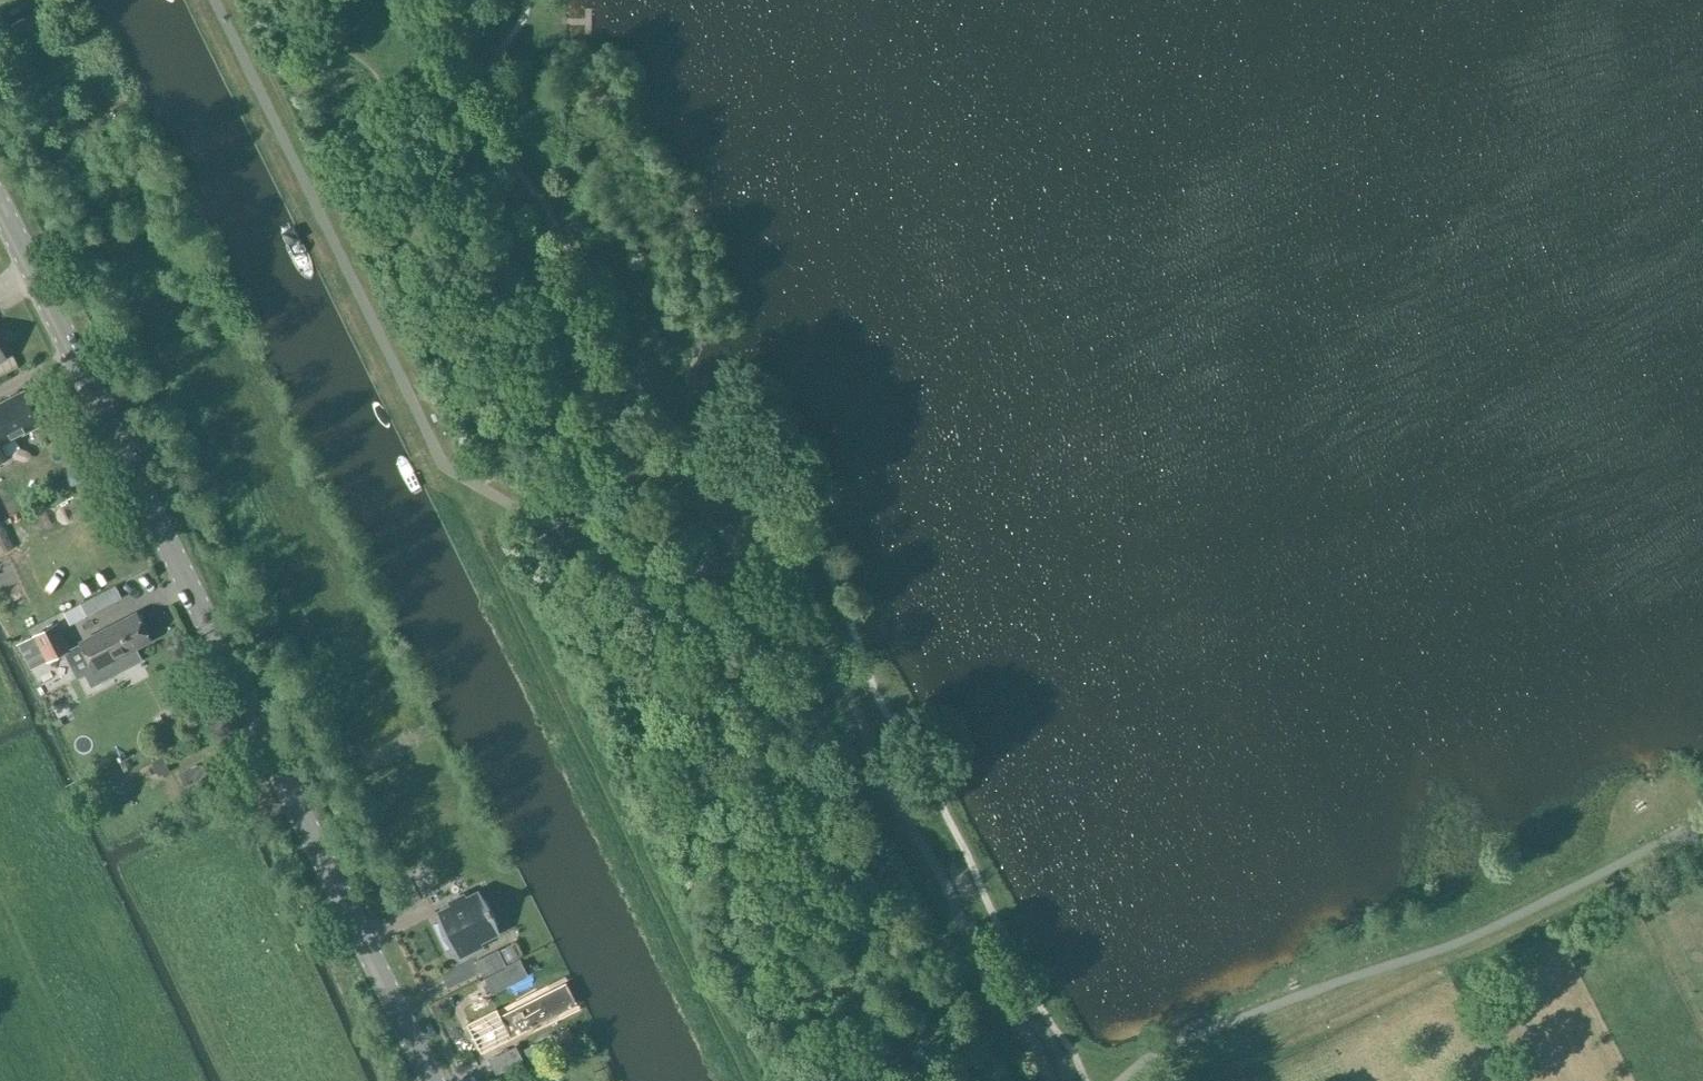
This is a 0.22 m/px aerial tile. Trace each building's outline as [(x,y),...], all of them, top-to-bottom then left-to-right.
[(0,341),(0,362),(9,357),(0,341)] [(24,391),(0,404),(0,464),(6,461),(7,460),(0,446),(41,425),(28,400),(24,391)] [(32,513),(26,491),(8,496),(15,518),(32,513)] [(136,625),(132,617),(82,642),(95,669),(88,672),(93,684),(141,660),(136,648),(151,640),(142,622),(136,625)] [(48,661),(71,649),(57,624),(35,635),(18,644),(27,661),(44,653),(48,661)] [(187,788),(207,777),(203,769),(183,779),(187,788)] [(483,901),(479,893),(467,899),(465,896),(450,903),(452,906),(438,913),(442,921),(437,923),(448,947),(454,945),(459,957),(475,949),(473,945),(499,933),(495,925),(498,923),(486,899),(483,901)] [(507,965),(499,949),(475,961),(493,994),(529,975),(520,958),(507,965)] [(474,1022),(468,1025),(481,1052),(494,1046),(495,1047),(577,1005),(565,983),(500,1016),(497,1010),(474,1022)] [(524,1061),(516,1045),(489,1058),(497,1074),(524,1061)]
